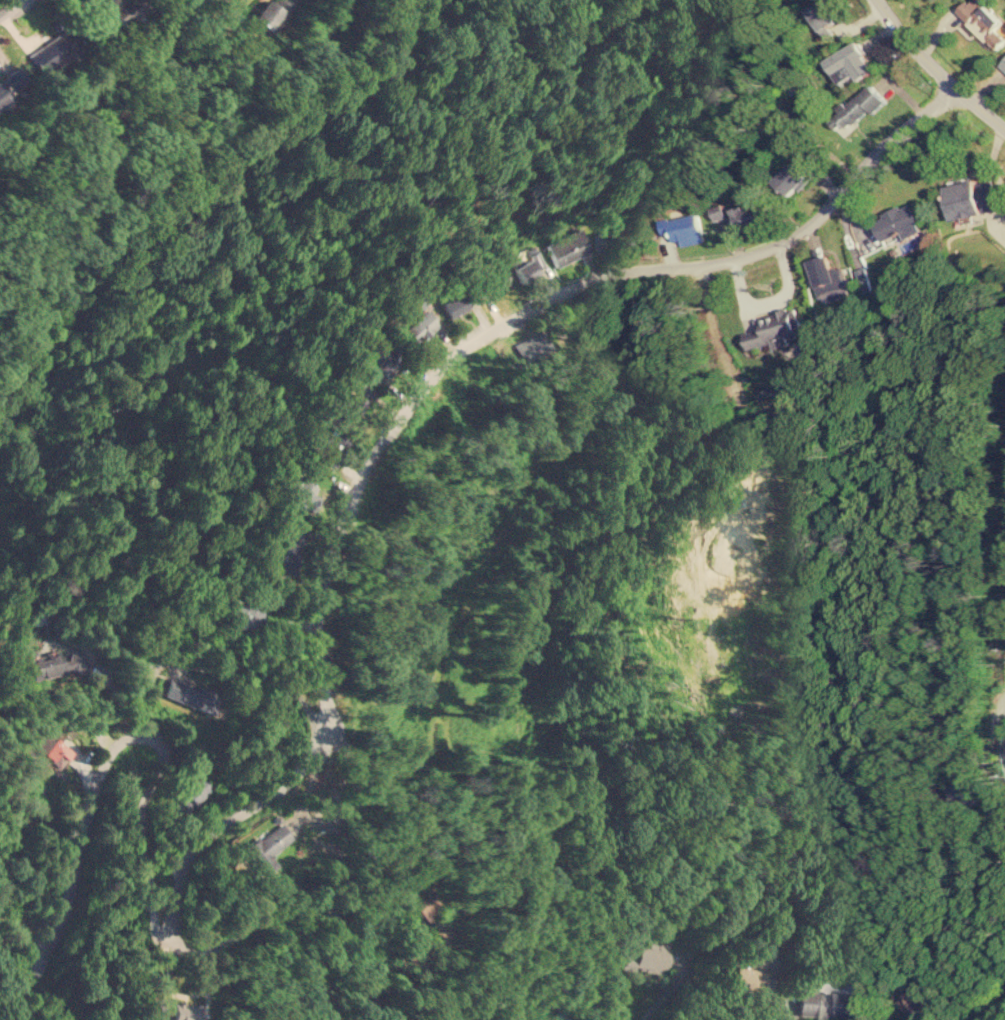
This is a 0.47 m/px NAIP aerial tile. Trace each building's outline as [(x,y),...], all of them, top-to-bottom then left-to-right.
[(132,0),(117,0),(106,9),(120,28),(141,12),(132,0)] [(291,6),(284,0),(274,0),(272,2),(270,0),(266,0),(252,18),(270,32),(291,6)] [(835,12),(829,0),(822,0),(807,8),(818,31),(834,23),(830,14),(835,12)] [(994,49),(1004,39),(994,29),(1002,21),(979,0),(967,0),(955,12),(994,49)] [(80,49),(66,28),(29,52),(43,73),(80,49)] [(824,60),(838,83),(852,75),(856,80),(873,70),(856,41),(824,60)] [(18,66),(0,78),(0,106),(12,98),(9,92),(28,80),(18,66)] [(885,100),(870,84),(848,104),(844,100),(825,118),(835,129),(841,123),(846,129),(867,109),(871,114),(885,100)] [(775,181),(791,196),(813,173),(797,158),(775,181)] [(943,187),(951,220),(999,209),(991,176),(943,187)] [(739,229),(762,222),(754,196),(740,201),(742,206),(732,209),(739,229)] [(884,242),(901,232),(905,239),(923,229),(908,202),(873,221),(884,242)] [(713,221),(726,216),(722,203),(709,208),(713,221)] [(662,235),(670,234),(671,242),(680,240),(681,246),(703,241),(697,212),(659,220),(662,235)] [(618,222),(589,231),(595,249),(624,240),(618,222)] [(556,267),(589,250),(578,228),(544,245),(556,267)] [(536,276),(527,255),(510,262),(520,283),(536,276)] [(809,259),(819,302),(849,295),(843,266),(830,268),(827,255),(809,259)] [(507,285),(502,270),(478,279),(483,294),(507,285)] [(449,319),(470,304),(458,286),(437,301),(449,319)] [(747,349),(769,343),(771,348),(789,343),(788,338),(802,335),(795,307),(755,317),(758,329),(743,333),(747,349)] [(402,328),(416,344),(438,324),(423,308),(402,328)] [(512,344),(520,361),(549,347),(542,330),(512,344)] [(366,373),(380,384),(397,362),(384,352),(366,373)] [(316,486),(301,478),(289,500),(313,512),(321,497),(312,493),(316,486)] [(25,664),(30,682),(63,671),(67,668),(81,672),(86,656),(68,651),(25,664)] [(161,695),(210,713),(218,693),(168,675),(161,695)] [(56,768),(70,752),(55,737),(40,753),(56,768)] [(171,801),(188,814),(211,786),(194,773),(171,801)] [(293,838),(281,822),(260,838),(258,835),(242,847),(262,873),(275,864),(270,856),(293,838)] [(633,965),(633,946),(624,945),(623,965),(633,965)] [(634,970),(666,970),(666,945),(634,946),(634,970)] [(760,990),(768,952),(753,948),(750,963),(733,960),(727,983),(760,990)] [(919,983),(895,1005),(909,1019),(917,1019),(930,1008),(921,998),(927,992),(919,983)] [(798,991),(797,1016),(859,1018),(860,993),(798,991)] [(198,1004),(158,1003),(158,1019),(197,1019),(198,1004)]
